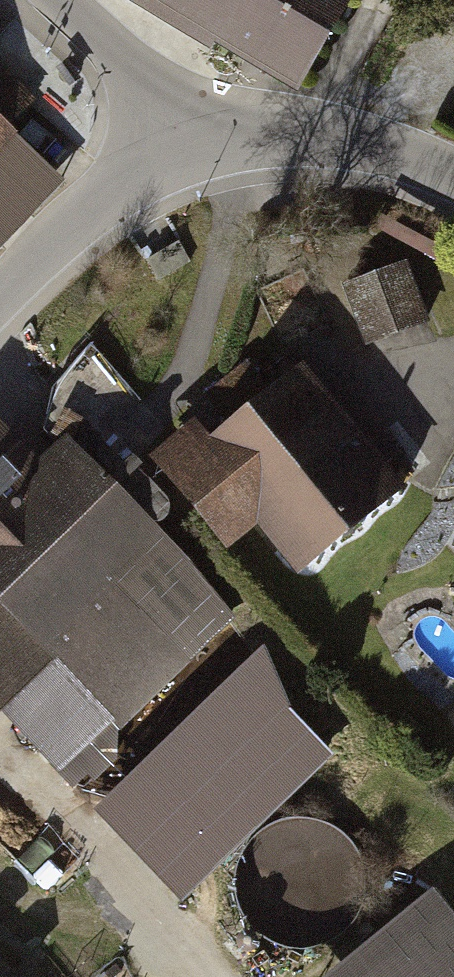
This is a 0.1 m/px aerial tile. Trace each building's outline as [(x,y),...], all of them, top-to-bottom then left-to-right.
[(296,89),(350,0),(146,0),(296,89)] [(0,131),(0,224),(47,178),(0,131)] [(406,258),(345,283),(371,344),(431,318),(406,258)] [(371,446),(312,372),(220,445),(203,424),(156,462),(233,558),(264,533),(304,583),(433,481),(392,430),(371,446)] [(59,786),(236,637),(88,463),(85,460),(43,496),(16,463),(0,477),(0,717),(59,786)] [(261,651),(96,813),(181,899),(328,755),(283,709),(261,651)] [(322,976),(453,976),(453,914),(433,887),(322,976)]
